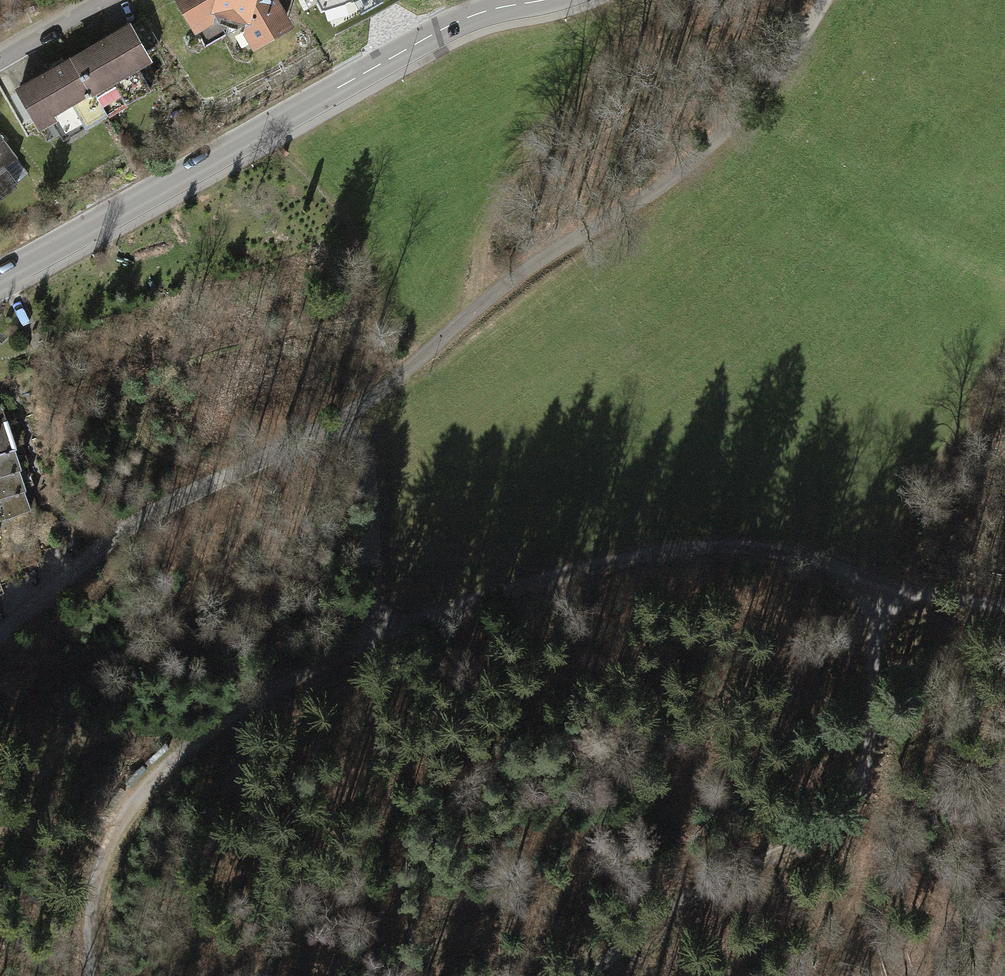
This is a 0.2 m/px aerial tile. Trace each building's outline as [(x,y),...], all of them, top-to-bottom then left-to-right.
[(196,35),(219,21),(246,27),(259,49),(298,27),(282,0),(176,0),(196,35)] [(127,18),(15,87),(39,127),(152,57),(127,18)] [(25,183),(12,167),(23,157),(0,128),(0,202),(25,183)] [(0,446),(0,471),(15,467),(7,444),(0,446)] [(0,471),(0,506),(4,517),(29,509),(15,467),(0,471)]
